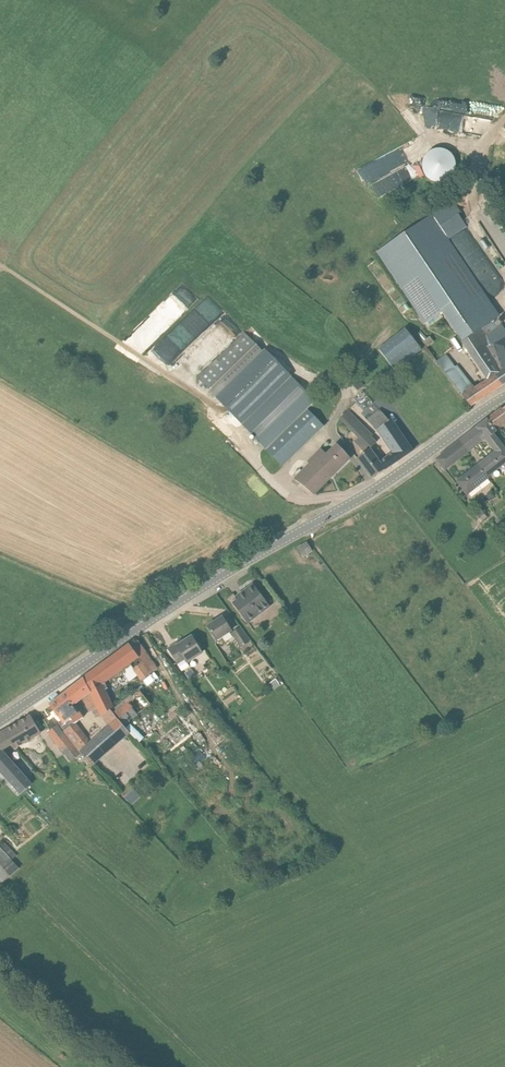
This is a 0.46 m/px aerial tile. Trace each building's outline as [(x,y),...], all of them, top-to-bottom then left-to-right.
[(443,140),(422,158),(434,172),(455,154),(443,140)] [(379,180),(385,192),(410,178),(404,166),(379,180)] [(462,211),(454,200),(379,250),(420,310),(435,300),(456,332),(473,357),(504,338),(504,329),(502,324),(498,327),(494,320),(501,316),(452,240),(435,250),(426,235),(462,211)] [(247,329),(199,374),(218,393),(265,348),(247,329)] [(208,334),(213,342),(221,336),(216,329),(208,334)] [(420,331),(416,335),(422,342),(423,342),(427,339),(420,331)] [(473,357),(488,380),(475,388),(473,386),(470,388),(454,368),(455,367),(446,355),(437,362),(446,373),(471,406),(482,399),(504,384),(504,338),(473,357)] [(216,397),(242,423),(291,376),(265,349),(263,351),(216,397)] [(242,423),(265,448),(314,400),(291,376),(242,423)] [(363,387),(357,380),(351,385),(357,392),(363,387)] [(502,409),(487,420),(496,431),(504,425),(504,407),(502,409)] [(386,458),(379,463),(369,449),(376,443),(370,437),(372,436),(347,410),(340,418),(358,437),(354,441),(365,452),(358,457),(373,478),(390,466),(386,458)] [(367,420),(376,431),(389,421),(380,410),(367,420)] [(412,451),(390,419),(389,421),(376,431),(393,453),(386,458),(390,466),(412,451)] [(493,434),(492,433),(486,438),(496,452),(478,465),(488,478),(487,476),(504,463),(504,450),(493,434)] [(445,472),(468,452),(460,441),(435,460),(445,472)] [(295,479),(314,494),(350,459),(336,445),(326,455),(321,449),(308,461),(311,464),(295,479)] [(467,494),(488,478),(478,465),(458,482),(467,494)] [(495,496),(492,490),(488,492),(487,496),(489,499),(495,496)] [(475,515),(481,522),(487,517),(481,510),(475,515)] [(302,556),(312,550),(307,543),(298,548),(302,556)] [(248,622),(269,606),(252,585),(236,597),(238,600),(233,603),(248,622)] [(217,640),(231,631),(222,617),(208,626),(217,640)] [(232,633),(241,647),(249,641),(240,628),(232,633)] [(187,662),(202,652),(192,636),(177,646),(176,644),(168,649),(177,663),(184,658),(187,662)] [(150,672),(156,667),(138,641),(130,647),(129,645),(94,671),(72,687),(81,699),(83,697),(90,711),(98,708),(102,715),(113,707),(100,684),(122,669),(125,673),(132,668),(133,669),(142,663),(150,672)] [(150,672),(142,663),(133,669),(142,681),(150,674),(149,673),(150,672)] [(195,674),(191,669),(185,672),(189,679),(195,675),(195,674)] [(275,679),(268,684),(272,689),(279,683),(275,679)] [(130,732),(170,698),(155,680),(115,712),(130,732)] [(74,705),(81,699),(72,687),(66,692),(50,705),(62,721),(58,724),(80,752),(80,753),(91,766),(129,733),(117,719),(110,710),(102,716),(109,726),(88,745),(86,742),(88,740),(75,723),(83,718),(74,705)] [(14,748),(40,733),(30,716),(2,732),(8,741),(10,740),(12,743),(14,748)] [(71,761),(80,753),(80,752),(58,724),(48,732),(71,761)] [(12,743),(10,740),(8,741),(2,732),(0,734),(0,771),(21,793),(31,785),(1,750),(12,743)] [(133,804),(142,795),(135,787),(125,796),(133,804)] [(12,860),(16,855),(5,843),(0,848),(0,864),(3,868),(12,860)] [(3,868),(0,864),(0,881),(2,883),(10,876),(3,868)]
